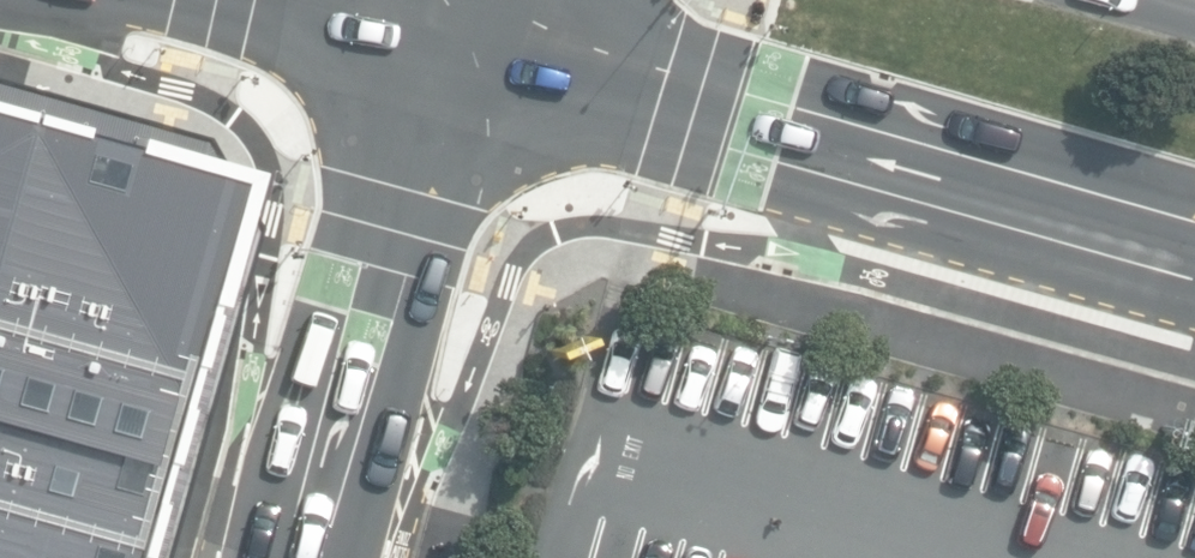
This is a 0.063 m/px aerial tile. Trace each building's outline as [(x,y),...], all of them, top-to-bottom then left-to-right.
[(220,215),(199,159),(0,99),(0,557),(126,557),(220,215)]
